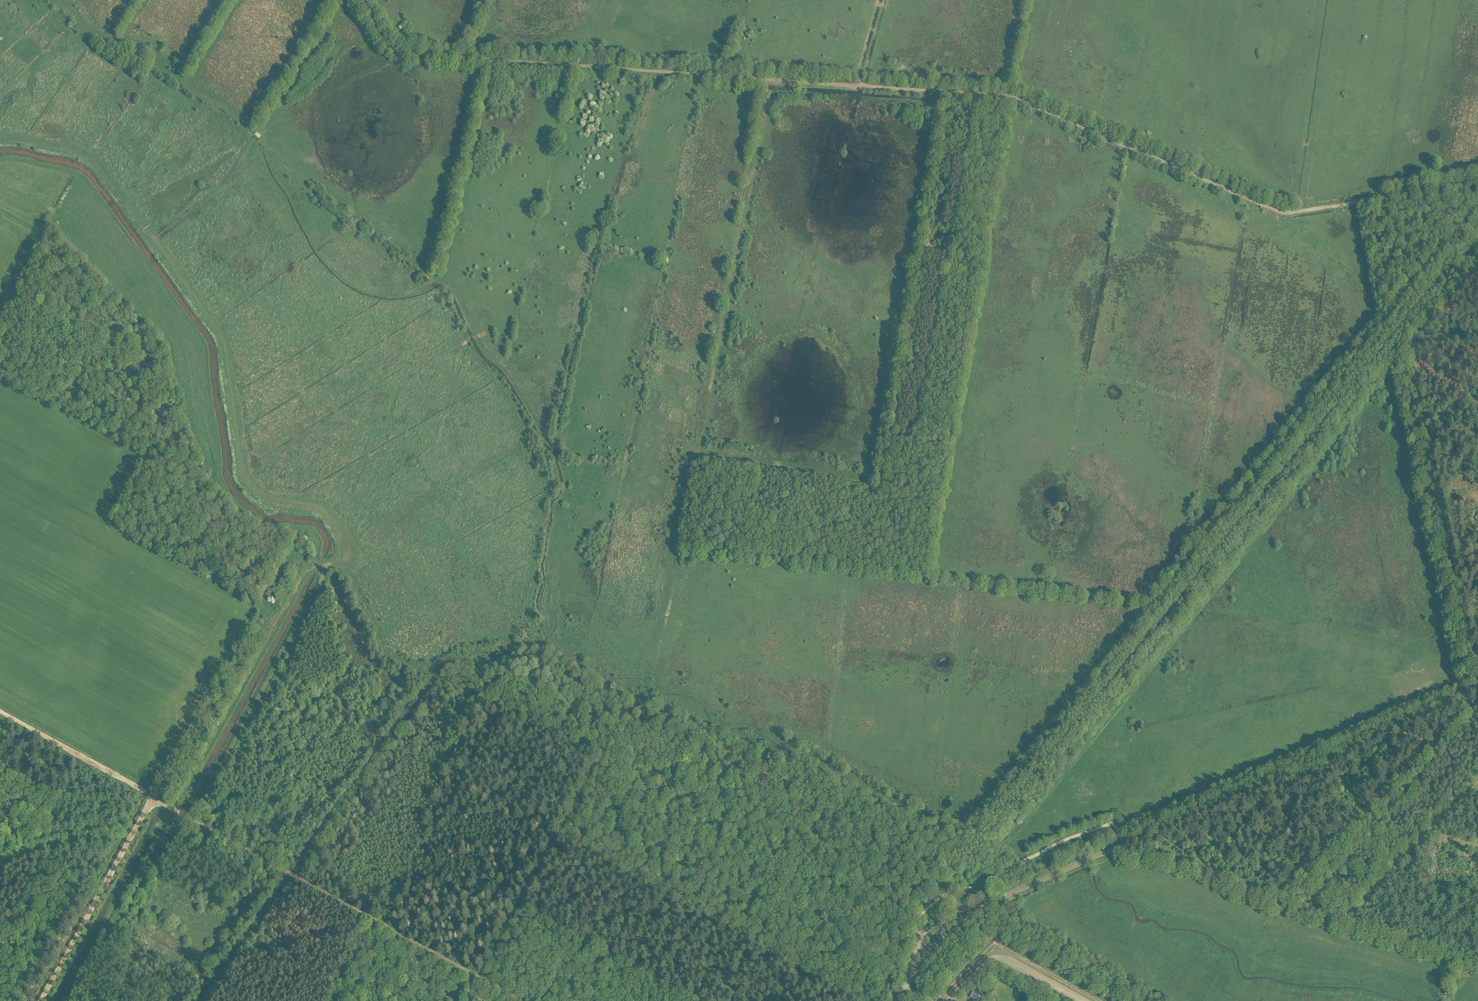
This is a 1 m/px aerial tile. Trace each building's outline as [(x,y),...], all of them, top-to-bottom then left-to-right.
[(983,992),(974,988),(969,997),(976,1000),(978,1000),(983,992)]
